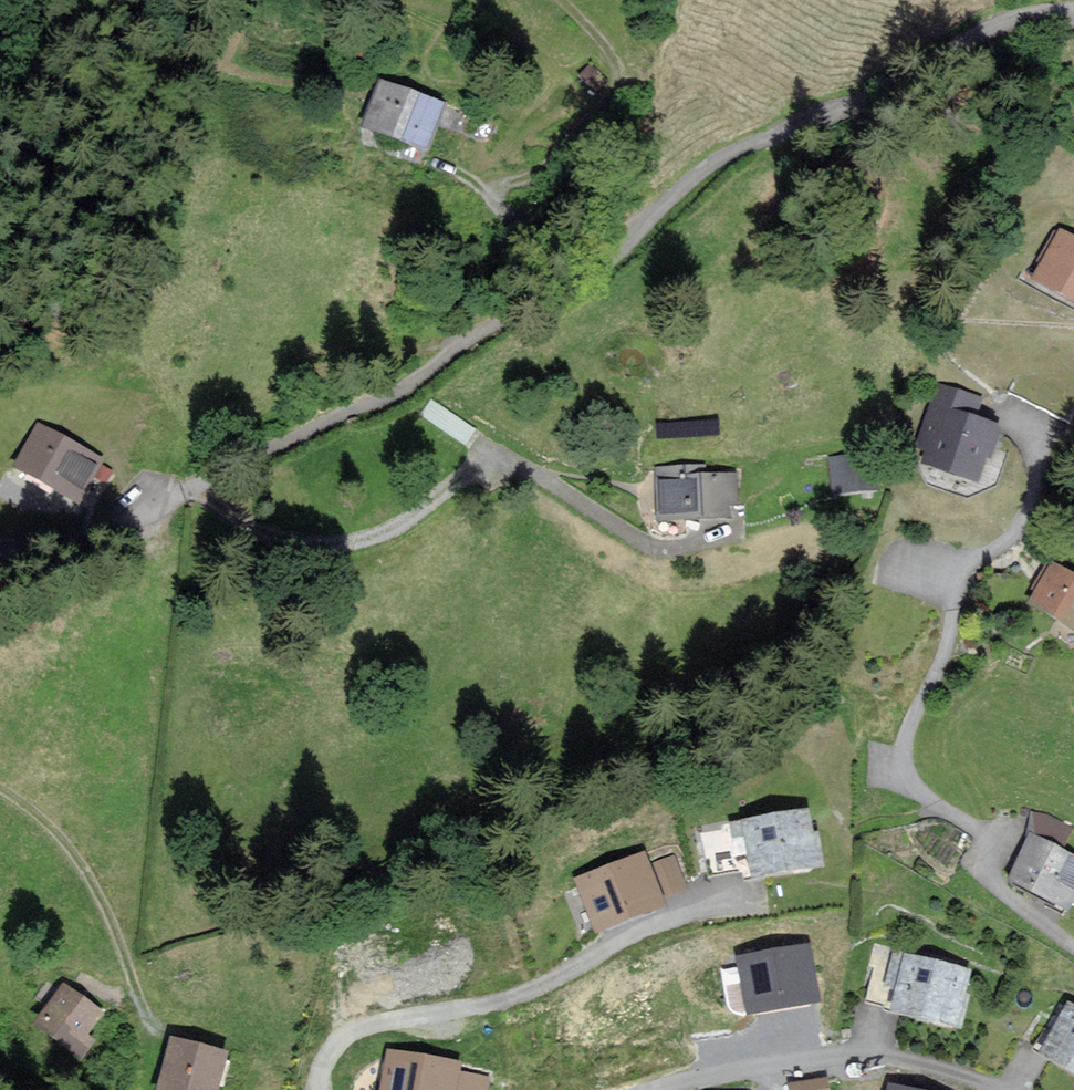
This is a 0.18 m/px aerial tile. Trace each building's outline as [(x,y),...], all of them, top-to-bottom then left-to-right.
[(441,112),(384,91),(369,133),(426,154),(441,112)] [(1064,234),(1041,274),(1073,293),(1073,240),(1064,234)] [(979,398),(940,384),(920,439),(931,444),(925,459),(976,478),(995,426),(971,418),(979,398)] [(98,465),(43,432),(20,471),(75,504),(98,465)] [(871,452),(831,458),(835,489),(875,484),(871,452)] [(736,500),(735,476),(697,478),(696,471),(664,473),(666,514),(726,511),(725,501),(736,500)] [(1055,564),(1034,597),(1073,622),(1073,575),(1055,564)] [(803,812),(748,821),(758,873),(822,862),(817,835),(807,837),(803,812)] [(1038,816),(1009,879),(1068,906),(1073,893),(1073,858),(1058,851),(1068,829),(1038,816)] [(644,852),(577,877),(597,928),(664,902),(661,893),(681,885),(671,858),(650,866),(644,852)] [(746,1019),(824,1004),(812,940),(734,955),(746,1019)] [(972,968),(897,946),(887,982),(895,984),(889,1007),(955,1026),(972,968)] [(99,1012),(66,987),(41,1020),(83,1052),(92,1040),(83,1034),(99,1012)] [(1068,1005),(1043,1049),(1073,1066),(1073,1009),(1068,1005)] [(173,1039),(159,1089),(212,1089),(222,1052),(173,1039)] [(391,1052),(385,1089),(484,1089),(486,1079),(455,1074),(457,1063),(391,1052)] [(786,1082),(788,1089),(831,1089),(828,1074),(786,1082)]
